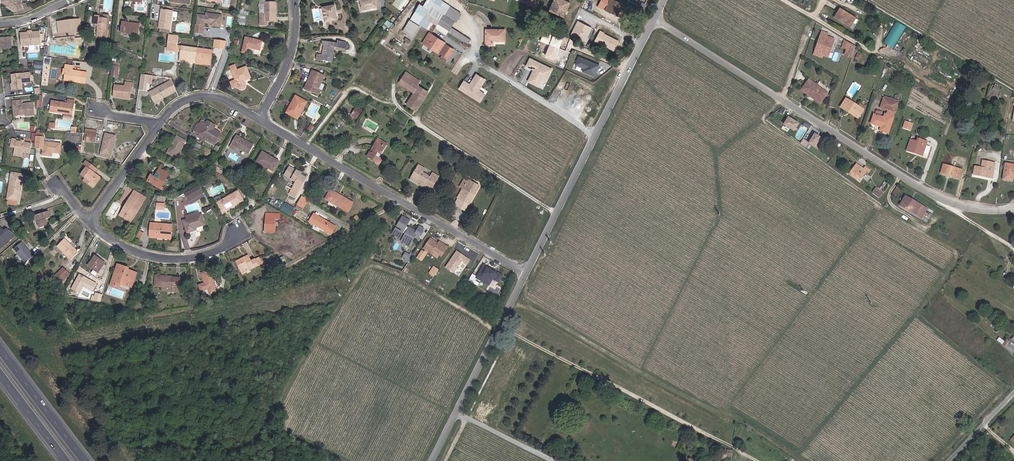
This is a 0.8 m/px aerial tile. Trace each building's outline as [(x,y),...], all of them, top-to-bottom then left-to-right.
[(178,7),(188,8),(189,0),(172,0),(173,2),(179,3),(178,7)] [(379,9),(377,0),(372,0),(359,3),(361,12),(361,13),(379,9)] [(426,30),(427,28),(433,32),(436,27),(447,34),(449,31),(465,41),(469,44),(471,40),(451,27),(461,12),(442,0),(434,0),(428,9),(420,3),(403,31),(414,38),(421,26),(426,30)] [(565,0),(555,0),(550,9),(564,16),(570,2),(565,0)] [(606,0),(599,0),(595,7),(622,20),(627,10),(606,0)] [(261,24),(267,24),(267,20),(268,20),(276,20),(276,3),(266,3),(266,15),(261,15),(261,24)] [(327,8),(319,10),(322,24),(335,22),(332,8),(327,8)] [(854,18),(839,9),(834,19),(849,27),(854,18)] [(322,24),(319,10),(309,12),(312,26),(322,24)] [(170,14),(160,13),(157,31),(167,32),(170,14)] [(76,30),(77,20),(71,19),(72,17),(56,15),(54,26),(76,30)] [(104,40),(105,30),(103,29),(104,21),(101,20),(96,19),(97,16),(93,15),(91,25),(95,26),(93,38),(104,40)] [(138,23),(119,21),(118,31),(137,33),(138,23)] [(585,41),(592,28),(579,21),(572,34),(585,41)] [(894,48),(906,26),(895,21),(884,43),(894,48)] [(200,29),(192,27),(191,36),(199,37),(200,29)] [(12,30),(13,42),(21,41),(22,46),(27,46),(27,41),(33,40),(32,28),(23,29),(20,29),(12,30)] [(505,30),(486,29),(486,44),(493,44),(493,41),(505,41),(505,30)] [(601,29),(595,40),(616,51),(622,41),(601,29)] [(422,44),(432,51),(433,49),(443,55),(441,58),(446,61),(454,48),(448,44),(448,43),(430,31),(422,44)] [(820,35),(814,52),(822,55),(827,57),(833,40),(826,37),(820,35)] [(239,53),(245,54),(246,48),(256,50),(258,42),(242,38),(239,53)] [(559,44),(542,38),(540,45),(548,48),(544,58),(551,61),(559,44)] [(227,48),(228,40),(215,39),(215,47),(227,48)] [(177,54),(178,49),(174,49),(174,43),(165,42),(164,50),(163,53),(177,54)] [(328,64),(331,50),(332,45),(320,43),(319,48),(321,48),(320,57),(317,57),(314,56),(313,62),(328,65),(328,64)] [(854,46),(847,43),(845,50),(843,56),(850,58),(854,46)] [(176,64),(184,65),(186,50),(178,49),(177,54),(176,64)] [(186,50),(184,65),(193,66),(195,51),(186,50)] [(195,51),(193,66),(202,67),(204,52),(195,51)] [(553,69),(529,56),(524,66),(532,70),(527,82),(542,89),(553,69)] [(584,67),(583,71),(596,76),(601,64),(579,56),(576,64),(584,67)] [(67,73),(68,69),(61,68),(59,82),(80,86),(82,76),(67,73)] [(240,81),(246,79),(243,68),(229,72),(233,87),(236,89),(239,89),(241,86),(241,85),(240,82),(240,81)] [(8,81),(6,81),(7,88),(16,86),(15,80),(24,78),(23,70),(5,72),(6,76),(7,76),(8,81)] [(309,73),(301,88),(300,90),(314,98),(316,93),(314,91),(321,79),(309,73)] [(409,93),(414,86),(417,82),(403,74),(396,85),(409,93)] [(463,82),(458,89),(479,102),(484,94),(479,90),(478,89),(484,79),(476,74),(468,86),(463,82)] [(146,80),(136,79),(135,86),(141,87),(144,88),(146,80)] [(819,102),(826,93),(808,81),(801,90),(811,97),(812,96),(819,102)] [(167,85),(146,99),(149,104),(151,102),(154,107),(173,95),(167,85)] [(111,88),(110,99),(125,102),(127,92),(128,92),(129,88),(121,86),(121,90),(111,88)] [(141,87),(135,86),(133,94),(140,95),(141,87)] [(1001,88),(996,86),(993,96),(998,98),(1001,88)] [(417,87),(411,95),(408,100),(418,107),(426,93),(417,87)] [(6,98),(7,103),(9,102),(9,108),(13,112),(20,111),(20,113),(29,111),(27,99),(16,101),(15,97),(6,98)] [(292,97),(288,104),(290,105),(285,115),(293,120),(303,103),(292,97)] [(886,133),(897,102),(885,97),(881,107),(886,109),(885,114),(883,113),(882,116),(873,113),(870,120),(879,124),(877,129),(886,133)] [(843,105),(859,115),(862,111),(858,108),(846,100),(843,105)] [(407,102),(407,101),(404,106),(413,111),(416,107),(414,106),(408,102),(407,102)] [(64,106),(49,103),(48,113),(62,115),(62,119),(69,120),(72,104),(65,103),(64,106)] [(844,111),(849,114),(850,112),(854,115),(853,116),(857,119),(859,115),(843,105),(841,107),(846,110),(844,111)] [(354,110),(348,118),(353,121),(359,113),(354,110)] [(792,130),(797,123),(787,117),(782,124),(792,130)] [(912,122),(905,120),(903,127),(910,129),(912,122)] [(211,144),(217,135),(210,130),(212,127),(205,122),(203,124),(198,121),(192,130),(211,144)] [(84,133),(91,134),(92,130),(82,128),(80,140),(82,141),(84,133)] [(822,138),(813,132),(807,142),(817,148),(822,138)] [(41,134),(33,133),(32,145),(38,146),(37,152),(39,153),(47,155),(47,151),(55,153),(56,145),(56,144),(40,141),(41,134)] [(84,133),(82,141),(90,142),(91,134),(84,133)] [(112,139),(101,135),(96,157),(105,160),(112,139)] [(164,152),(172,157),(183,141),(174,135),(164,152)] [(13,137),(9,136),(8,145),(12,145),(11,153),(19,154),(19,149),(27,150),(27,146),(28,140),(12,138),(13,137)] [(232,148),(244,156),(249,147),(233,137),(226,149),(230,152),(232,148)] [(922,154),(923,152),(927,154),(929,147),(925,145),(927,141),(919,138),(918,142),(911,139),(906,151),(914,154),(915,151),(922,154)] [(376,159),(383,148),(375,143),(365,158),(377,165),(379,162),(376,159)] [(254,162),(269,172),(274,164),(269,160),(269,159),(260,153),(254,162)] [(989,168),(989,162),(979,161),(978,167),(976,167),(975,176),(990,177),(991,169),(989,168)] [(90,182),(93,184),(96,179),(88,173),(90,170),(81,163),(78,167),(81,169),(76,177),(81,182),(87,186),(90,182)] [(1004,163),(1002,177),(1011,178),(1012,174),(1013,175),(1013,164),(1004,163)] [(962,170),(943,164),(940,174),(959,179),(962,170)] [(859,180),(863,174),(865,171),(868,172),(869,169),(864,166),(862,169),(855,165),(850,174),(859,180)] [(424,170),(417,166),(409,181),(430,192),(438,178),(431,175),(429,179),(421,174),(424,170)] [(144,181),(156,189),(162,179),(165,175),(156,169),(151,177),(147,175),(144,181)] [(285,192),(292,196),(302,180),(285,169),(278,180),(288,186),(285,192)] [(19,172),(7,171),(5,197),(16,198),(19,172)] [(467,181),(462,190),(458,199),(469,205),(479,187),(467,181)] [(81,182),(80,184),(88,190),(93,184),(90,182),(87,186),(81,182)] [(184,202),(199,193),(194,185),(180,194),(184,202)] [(873,192),(878,195),(881,190),(876,187),(873,192)] [(125,218),(123,220),(127,223),(142,199),(132,193),(118,214),(125,218)] [(212,202),(217,212),(238,202),(234,194),(223,200),(222,198),(212,202)] [(341,205),(333,200),(333,202),(323,196),(319,204),(335,214),(341,205)] [(909,198),(904,196),(899,205),(921,218),(926,208),(911,200),(911,202),(908,200),(909,198)] [(302,204),(296,200),(290,209),(297,212),(302,204)] [(273,210),(285,217),(288,213),(289,210),(286,208),(285,210),(276,205),(273,210)] [(37,229),(47,226),(46,220),(44,221),(43,219),(47,217),(45,211),(33,215),(37,228),(37,229)] [(183,218),(179,220),(183,233),(191,230),(190,227),(200,223),(197,214),(196,215),(194,211),(182,214),(183,218)] [(261,233),(270,233),(270,219),(275,219),(274,215),(261,214),(261,233)] [(403,215),(395,235),(403,239),(402,242),(412,246),(416,238),(421,240),(426,228),(420,225),(419,229),(410,226),(413,219),(403,215)] [(332,228),(314,217),(309,227),(326,237),(332,228)] [(160,237),(165,237),(166,224),(154,224),(154,227),(144,227),(143,237),(150,238),(150,236),(157,237),(157,235),(161,235),(160,237)] [(0,226),(0,250),(17,235),(9,227),(6,230),(2,225),(0,226)] [(443,260),(451,247),(441,240),(440,242),(431,236),(418,257),(424,261),(430,251),(443,260)] [(14,248),(27,263),(36,256),(23,241),(14,248)] [(56,247),(69,261),(76,255),(72,250),(63,241),(56,247)] [(447,267),(456,273),(463,261),(470,265),(473,259),(457,249),(447,267)] [(409,262),(414,255),(408,250),(403,258),(409,262)] [(278,255),(267,261),(270,267),(280,261),(278,255)] [(96,274),(103,264),(93,257),(86,267),(91,271),(96,274)] [(240,260),(239,257),(231,262),(236,271),(243,267),(245,270),(254,265),(251,260),(247,261),(245,257),(240,260)] [(502,283),(506,274),(484,264),(477,278),(491,285),(494,280),(502,283)] [(435,265),(431,273),(436,276),(441,269),(435,265)] [(129,286),(134,276),(124,273),(125,270),(117,266),(110,285),(117,287),(119,282),(129,286)] [(67,274),(61,269),(53,278),(58,283),(67,274)] [(209,287),(211,287),(206,270),(197,273),(200,283),(195,285),(196,290),(203,289),(205,295),(211,293),(209,287)] [(178,291),(179,279),(173,279),(173,277),(155,276),(154,290),(178,291)] [(76,289),(69,285),(65,292),(72,296),(76,289)] [(103,302),(104,294),(95,292),(94,300),(103,302)] [(1006,339),(1002,345),(1011,352),(1013,348),(1007,343),(1008,340),(1006,339)]
